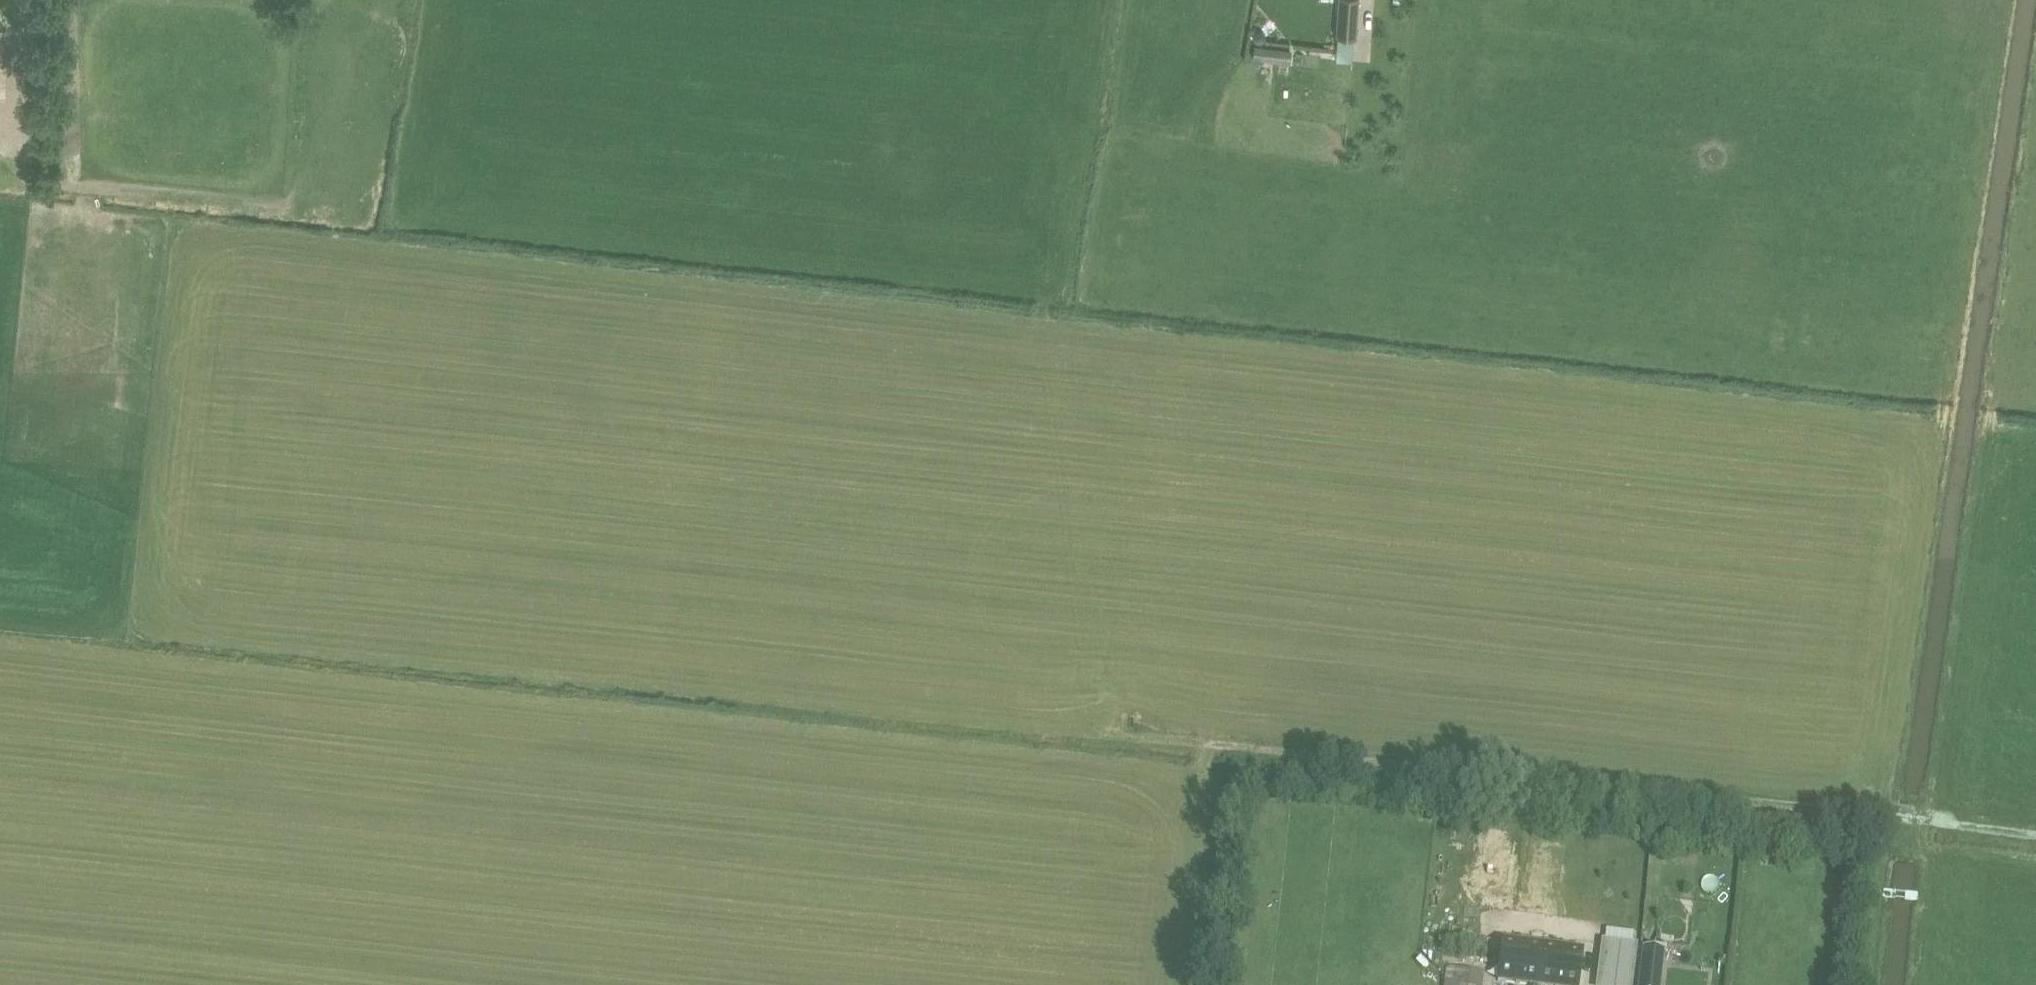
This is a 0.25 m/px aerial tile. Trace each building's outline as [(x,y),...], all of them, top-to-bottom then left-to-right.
[(1338,36),(1353,37),(1355,37),(1358,0),(1338,0),(1335,36),(1338,36)] [(1261,43),(1265,40),(1265,34),(1262,31),(1258,30),(1253,34),(1253,39),(1256,43),(1261,43)] [(1292,49),(1254,45),(1253,59),(1290,64),(1292,49)] [(1493,955),(1495,941),(1479,939),(1477,953),(1493,955)] [(1503,940),(1498,980),(1537,984),(1578,984),(1582,951),(1503,940)] [(1636,946),(1632,946),(1604,942),(1599,984),(1631,984),(1636,946)] [(1637,984),(1660,984),(1664,949),(1642,947),(1637,984)] [(1483,970),(1462,968),(1461,980),(1457,980),(1456,984),(1481,984),(1483,970)]
